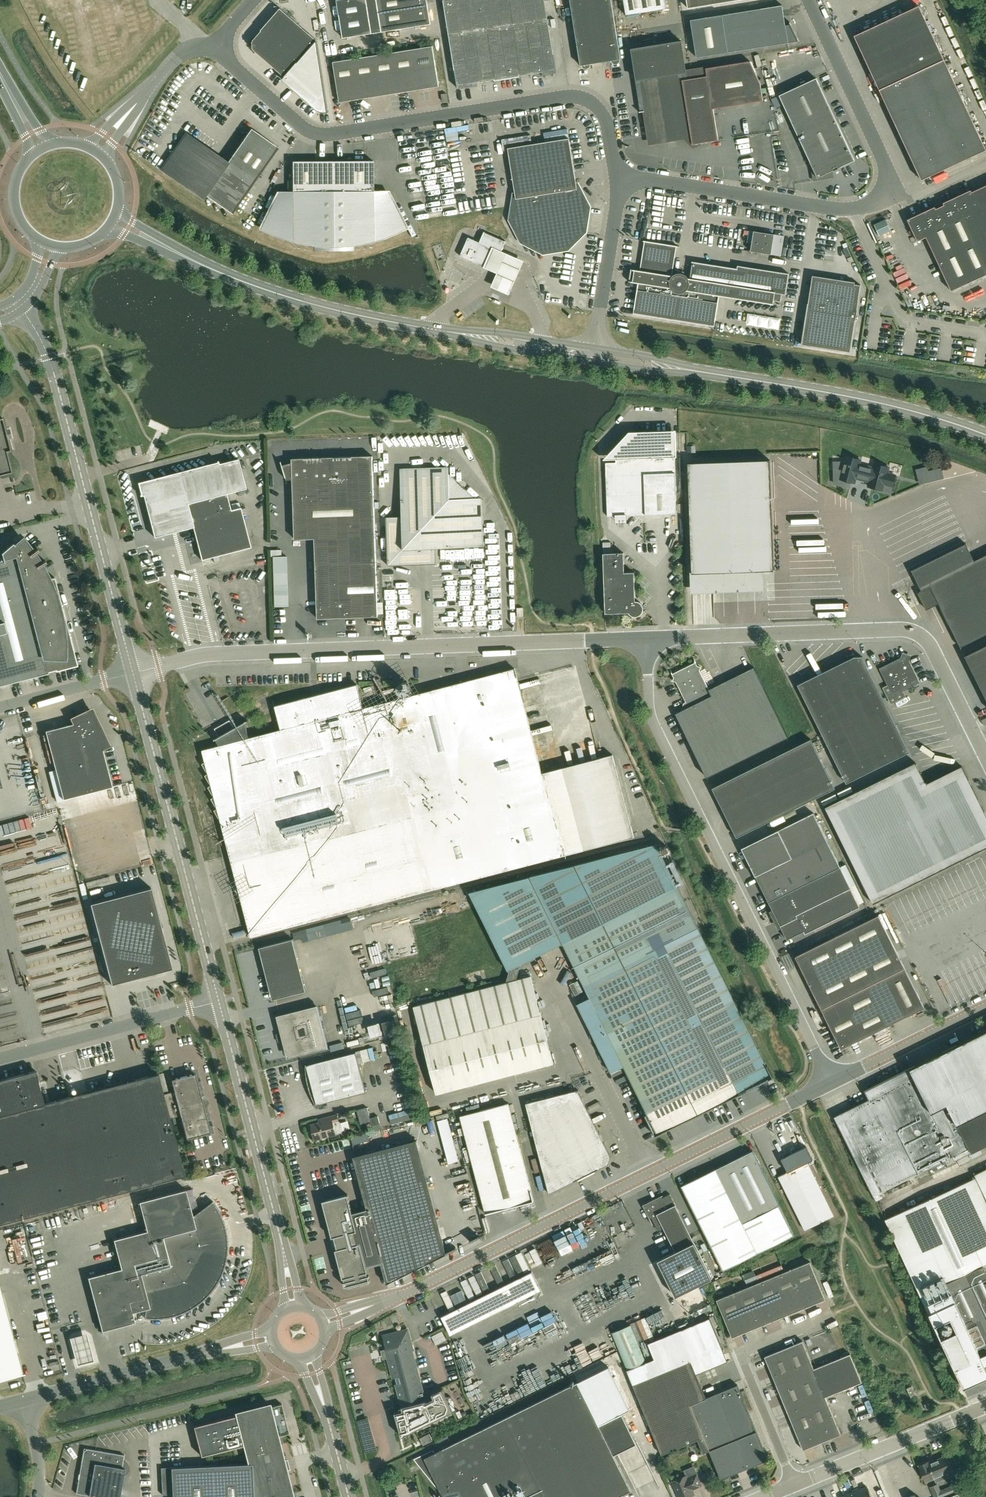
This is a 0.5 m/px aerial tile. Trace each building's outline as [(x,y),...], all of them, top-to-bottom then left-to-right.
[(431,24),(428,0),(337,0),(343,38),(431,24)] [(458,88),(471,86),(471,83),(543,72),(544,75),(557,73),(545,0),(444,0),(458,88)] [(612,0),(571,0),(581,65),(621,59),(612,0)] [(667,9),(666,0),(624,0),(627,15),(667,9)] [(688,8),(740,0),(687,0),(688,8)] [(879,3),(878,0),(856,0),(860,10),(879,3)] [(762,9),(724,15),(691,20),(697,57),(769,46),(789,43),(799,41),(800,41),(790,22),(791,24),(786,25),(783,5),(762,8),(762,9)] [(945,60),(920,6),(855,36),(922,180),(985,150),(985,149),(945,60)] [(254,40),(253,42),(253,47),(254,49),(256,51),(285,76),(282,80),(316,109),(317,110),(319,111),(321,112),(323,113),(325,113),(327,113),(328,113),(317,41),(281,8),(261,30),(262,31),(254,40)] [(702,143),(719,140),(714,108),(764,100),(761,83),(751,61),(687,71),(682,41),(633,48),(637,79),(640,78),(651,143),(686,137),(693,144),(702,143)] [(333,62),(340,102),(440,86),(433,46),(333,62)] [(780,75),(783,81),(791,77),(788,72),(780,75)] [(817,78),(780,95),(812,163),(810,164),(810,165),(812,164),(814,168),(815,178),(832,176),(831,172),(855,160),(817,78)] [(201,98),(205,101),(210,94),(205,91),(201,98)] [(205,195),(230,212),(276,146),(251,128),(224,167),(216,162),(205,153),(195,144),(186,134),(162,168),(167,170),(176,175),(185,180),(198,187),(206,193),(205,195)] [(892,140),(902,152),(907,148),(897,136),(892,140)] [(586,231),(590,207),(579,184),(577,185),(570,138),(508,148),(516,194),(514,195),(510,219),(522,242),(544,253),(568,249),(586,231)] [(394,233),(404,228),(388,195),(376,195),(374,191),(374,160),(333,161),(293,161),(293,192),(290,196),(279,196),(262,229),(273,233),(283,237),(293,240),(304,243),(313,244),(313,250),(353,250),(353,244),(363,242),(374,240),(384,237),(394,233)] [(972,192),(971,190),(908,220),(918,241),(927,237),(952,291),(985,275),(985,186),(972,192)] [(233,209),(237,216),(246,210),(243,204),(233,209)] [(874,224),(880,236),(891,231),(886,219),(874,224)] [(771,255),(774,234),(754,231),(751,251),(771,255)] [(469,237),(460,256),(485,267),(494,248),(501,251),(504,246),(506,241),(485,232),(482,238),(480,242),(469,237)] [(676,274),(673,276),(678,247),(678,246),(644,240),(639,270),(633,269),(631,282),(637,283),(633,312),(716,326),(721,296),(774,304),(774,303),(773,303),(774,300),(781,301),(782,294),(786,294),(789,273),(738,265),(737,268),(692,261),(690,278),(689,278),(689,279),(687,276),(683,274),(680,273),(676,274)] [(501,251),(494,248),(485,267),(483,270),(497,276),(496,279),(492,289),(510,297),(514,287),(526,262),(501,251)] [(855,282),(813,276),(809,303),(802,345),(851,352),(857,311),(861,285),(855,284),(855,282)] [(748,323),(780,324),(780,314),(748,313),(748,323)] [(12,472),(6,451),(11,450),(2,417),(0,418),(0,475),(12,472)] [(604,460),(616,459),(616,463),(606,463),(606,476),(608,516),(617,516),(617,520),(625,520),(625,516),(639,515),(677,514),(675,457),(677,457),(676,431),(629,432),(604,460)] [(293,477),(295,539),(315,538),(317,618),(378,616),(372,456),(292,458),(281,461),(286,477),(293,477)] [(842,470),(834,471),(834,483),(850,483),(850,481),(855,483),(856,478),(863,480),(866,468),(859,466),(861,460),(846,456),(844,462),(842,470)] [(201,560),(251,547),(240,507),(231,510),(226,493),(246,488),(238,458),(219,463),(219,462),(217,463),(218,464),(140,484),(143,494),(142,494),(142,495),(143,495),(154,537),(175,531),(193,527),(201,560)] [(688,463),(692,573),(774,570),(770,460),(688,463)] [(866,468),(863,480),(870,482),(868,486),(883,490),(891,492),(893,487),(892,487),(895,475),(888,473),(889,467),(874,464),(873,470),(866,468)] [(436,548),(484,546),(482,498),(475,498),(449,473),(448,467),(400,468),(402,516),(386,517),(388,565),(436,564),(436,548)] [(930,481),(944,478),(941,468),(927,471),(930,481)] [(0,560),(0,686),(78,665),(55,577),(49,579),(48,576),(45,571),(43,566),(41,563),(38,558),(34,553),(30,547),(26,542),(23,539),(15,545),(13,543),(2,553),(4,560),(0,560)] [(974,561),(966,543),(912,570),(922,591),(918,593),(926,609),(939,603),(961,647),(985,634),(985,555),(974,561)] [(274,549),(276,608),(290,607),(289,554),(283,554),(283,548),(274,549)] [(635,601),(634,572),(624,572),(624,553),(603,553),(606,613),(629,612),(632,615),(636,616),(640,615),(643,612),(644,608),(642,604),(639,601),(635,601)] [(965,656),(985,699),(985,645),(965,656)] [(905,696),(902,691),(920,682),(907,657),(904,656),(879,668),(888,686),(884,688),(891,702),(905,696)] [(847,783),(910,752),(862,657),(854,657),(797,685),(847,783)] [(707,777),(788,737),(757,673),(712,695),(700,670),(701,667),(692,664),(676,672),(673,681),(676,682),(688,707),(675,713),(707,777)] [(251,936),(564,855),(634,837),(613,754),(542,773),(515,668),(363,708),(357,684),(275,705),(281,729),(249,738),(245,722),(247,721),(247,720),(231,729),(228,725),(216,732),(218,736),(214,739),(214,740),(216,739),(220,745),(202,750),(251,936)] [(407,685),(410,685),(413,684),(415,682),(417,680),(417,678),(417,675),(416,673),(415,670),(412,669),(410,668),(407,669),(405,670),(403,671),(401,674),(401,677),(401,679),(403,682),(405,684),(407,685)] [(75,723),(46,731),(63,799),(113,786),(100,739),(105,737),(94,713),(73,718),(75,723)] [(835,788),(811,739),(712,788),(737,837),(835,788)] [(985,848),(985,814),(962,766),(926,784),(916,762),(826,807),(874,904),(985,848)] [(805,933),(860,906),(859,904),(864,901),(846,864),(840,867),(814,813),(779,830),(742,848),(756,876),(773,910),(772,911),(779,926),(781,926),(787,939),(804,931),(805,933)] [(530,876),(470,891),(509,969),(510,971),(509,975),(518,973),(520,966),(519,964),(563,943),(563,944),(590,997),(578,1004),(588,1025),(611,1072),(624,1066),(626,1071),(628,1074),(630,1079),(647,1114),(645,1115),(656,1136),(676,1126),(676,1124),(740,1092),(735,1082),(767,1066),(699,929),(698,927),(657,844),(530,876)] [(111,984),(141,976),(140,974),(169,967),(159,929),(162,928),(151,887),(150,887),(150,888),(90,904),(111,984)] [(796,956),(841,1049),(925,1008),(879,915),(796,956)] [(293,940),(293,938),(259,947),(259,949),(261,948),(274,996),(304,988),(291,940),(293,940)] [(531,976),(517,979),(518,973),(509,975),(507,982),(414,1006),(436,1093),(554,1063),(531,976)] [(572,980),(575,990),(582,988),(579,977),(572,980)] [(318,1007),(279,1017),(289,1056),(328,1046),(318,1007)] [(833,1121),(835,1125),(837,1123),(852,1152),(870,1189),(876,1201),(885,1197),(882,1191),(932,1167),(934,1172),(948,1165),(945,1160),(953,1156),(955,1161),(970,1153),(985,1145),(985,1029),(916,1064),(926,1083),(923,1084),(929,1096),(929,1097),(923,1084),(925,1083),(916,1064),(864,1090),(869,1099),(851,1108),(834,1116),(836,1120),(833,1121)] [(362,1047),(364,1059),(376,1058),(374,1046),(362,1047)] [(317,1105),(366,1092),(356,1052),(307,1065),(317,1105)] [(0,1080),(0,1224),(185,1175),(170,1118),(181,1115),(187,1138),(211,1132),(196,1073),(171,1079),(174,1091),(164,1094),(158,1074),(45,1103),(36,1071),(0,1080)] [(609,1164),(611,1157),(578,1090),(526,1103),(549,1193),(609,1164)] [(499,1209),(499,1210),(534,1201),(509,1103),(460,1116),(486,1213),(499,1209)] [(315,1139),(336,1134),(340,1133),(341,1131),(339,1123),(337,1121),(335,1115),(323,1118),(324,1121),(311,1124),(315,1139)] [(447,1118),(438,1120),(449,1163),(459,1161),(447,1118)] [(387,1283),(433,1259),(403,1143),(353,1156),(354,1158),(355,1158),(369,1211),(353,1215),(347,1194),(322,1200),(332,1237),(334,1237),(337,1249),(335,1249),(343,1278),(344,1278),(344,1281),(344,1282),(345,1286),(370,1280),(369,1275),(368,1275),(367,1272),(368,1272),(363,1255),(381,1257),(387,1281),(386,1281),(387,1283)] [(723,1270),(794,1235),(753,1150),(681,1185),(723,1270)] [(805,1229),(834,1215),(807,1162),(779,1176),(805,1229)] [(973,1175),(974,1177),(884,1218),(928,1313),(955,1300),(985,1367),(985,1271),(984,1266),(985,1265),(985,1168),(973,1175)] [(145,1309),(144,1317),(155,1318),(166,1317),(176,1315),(186,1311),(195,1305),(204,1299),(211,1291),(217,1282),(222,1272),(225,1262),(227,1251),(227,1240),(226,1230),(223,1219),(218,1210),(213,1200),(193,1215),(186,1189),(139,1201),(147,1230),(113,1239),(121,1268),(88,1277),(102,1331),(135,1322),(133,1312),(145,1309)] [(694,1242),(688,1229),(670,1194),(657,1200),(656,1198),(643,1205),(649,1218),(652,1217),(658,1230),(663,1227),(669,1239),(675,1251),(694,1242)] [(712,1278),(694,1242),(675,1251),(658,1260),(676,1296),(712,1278)] [(733,1337),(826,1299),(810,1261),(717,1299),(733,1337)] [(451,1335),(541,1290),(532,1271),(441,1316),(451,1335)] [(23,1374),(0,1288),(0,1379),(23,1374)] [(655,1358),(628,1369),(662,1454),(699,1439),(704,1452),(710,1450),(722,1478),(768,1459),(738,1384),(704,1398),(694,1374),(728,1361),(710,1317),(649,1342),(655,1358)] [(631,1324),(612,1332),(627,1369),(646,1361),(631,1324)] [(426,1402),(412,1350),(414,1350),(412,1342),(410,1343),(407,1329),(383,1335),(386,1349),(385,1350),(387,1357),(389,1357),(394,1378),(396,1377),(398,1383),(395,1384),(403,1412),(396,1414),(395,1414),(402,1438),(457,1411),(457,1410),(455,1411),(454,1409),(454,1408),(453,1406),(453,1405),(454,1404),(454,1403),(454,1402),(453,1402),(453,1401),(452,1400),(452,1399),(451,1399),(450,1398),(449,1398),(448,1398),(446,1398),(442,1389),(431,1394),(433,1398),(426,1402)] [(504,1333),(509,1343),(517,1339),(511,1329),(504,1333)] [(444,1330),(434,1333),(436,1341),(447,1338),(444,1330)] [(94,1361),(86,1334),(70,1338),(77,1366),(94,1361)] [(850,1353),(814,1368),(803,1340),(765,1356),(804,1449),(841,1434),(826,1396),(862,1381),(850,1353)] [(578,1382),(434,1453),(433,1450),(417,1458),(441,1490),(444,1496),(617,1496),(632,1490),(612,1449),(635,1438),(622,1413),(599,1425),(578,1382)] [(907,1388),(911,1397),(916,1394),(912,1385),(907,1388)] [(165,1467),(166,1494),(172,1494),(172,1496),(294,1496),(279,1436),(289,1433),(282,1404),(271,1406),(235,1415),(194,1426),(201,1456),(243,1445),(248,1463),(165,1467)] [(419,1438),(423,1444),(432,1440),(429,1433),(419,1438)] [(76,1493),(98,1496),(121,1496),(127,1468),(123,1467),(125,1455),(87,1448),(83,1451),(76,1493)] [(953,1469),(947,1455),(942,1457),(929,1463),(928,1461),(919,1465),(925,1480),(933,1477),(935,1482),(949,1476),(947,1472),(947,1471),(953,1469)] [(697,1495),(694,1485),(702,1483),(698,1468),(673,1474),(679,1496),(687,1496),(697,1495)] [(867,1486),(843,1496),(844,1496),(871,1496),(867,1486)]
